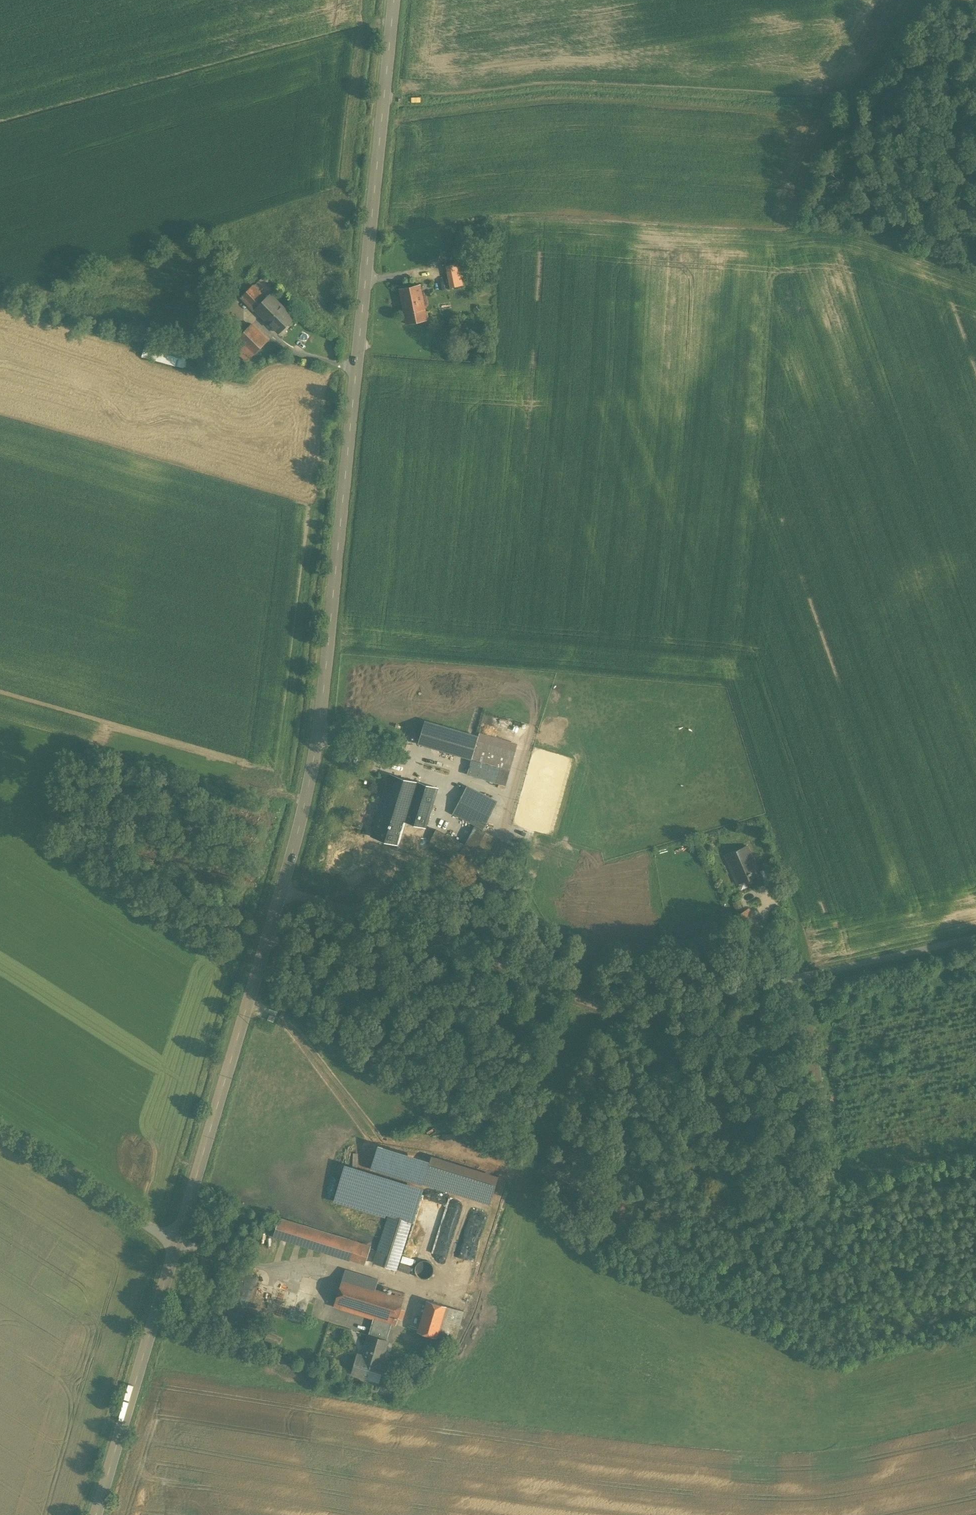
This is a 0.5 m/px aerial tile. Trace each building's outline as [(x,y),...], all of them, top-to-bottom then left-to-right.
[(459,263),(446,265),(451,287),(463,285),(459,263)] [(420,284),(399,289),(406,324),(433,318),(431,308),(425,309),(420,284)] [(251,286),(241,296),(254,309),(255,308),(264,299),(251,286)] [(294,318),(269,293),(264,299),(255,308),(279,333),(294,318)] [(268,340),(251,323),(230,345),(246,361),(268,340)] [(147,342),(144,357),(187,366),(191,351),(147,342)] [(464,732),(425,721),(418,743),(471,759),(471,758),(478,736),(464,732)] [(516,748),(478,736),(471,758),(510,770),(516,748)] [(510,770),(471,758),(471,759),(467,773),(505,785),(510,770)] [(436,788),(391,774),(382,802),(427,816),(436,788)] [(532,775),(529,775),(526,775),(523,776),(521,777),(519,779),(517,782),(516,784),(516,785),(515,787),(515,789),(516,792),(516,794),(517,795),(518,797),(519,799),(521,801),(523,802),(524,803),(527,803),(530,804),(533,803),(536,802),(538,801),(540,799),(541,798),(542,796),(543,794),(544,792),(544,791),(544,789),(544,787),(544,785),(543,783),(542,781),(540,779),(538,778),(536,776),(534,775),(532,775)] [(494,801),(465,786),(452,812),(466,819),(468,813),(485,820),(494,801)] [(427,816),(382,802),(371,836),(398,844),(405,820),(424,826),(427,816)] [(465,844),(435,830),(427,844),(457,859),(460,852),(482,862),(496,836),(475,826),(465,844)] [(756,866),(747,846),(725,856),(737,883),(752,876),(755,884),(767,878),(760,864),(756,866)] [(757,925),(748,909),(733,918),(746,941),(782,919),(778,912),(757,925)] [(427,1165),(377,1150),(373,1164),(423,1179),(427,1165)] [(493,1176),(436,1158),(429,1181),(486,1198),(493,1176)] [(423,1188),(345,1163),(333,1200),(385,1216),(386,1214),(389,1214),(411,1221),(413,1222),(423,1188)] [(486,1220),(479,1218),(481,1213),(471,1211),(467,1230),(483,1234),(486,1220)] [(378,1248),(374,1262),(396,1269),(411,1221),(389,1214),(381,1238),(378,1248)] [(365,1244),(279,1218),(273,1235),(364,1263),(370,1246),(365,1244)] [(424,1260),(421,1260),(419,1261),(418,1262),(417,1263),(416,1264),(416,1266),(415,1267),(415,1268),(415,1269),(415,1271),(416,1272),(416,1273),(417,1274),(418,1275),(419,1276),(420,1277),(421,1278),(424,1278),(426,1278),(428,1277),(430,1276),(431,1275),(432,1274),(433,1272),(433,1271),(433,1269),(433,1267),(433,1266),(432,1264),(431,1262),(429,1261),(428,1260),(426,1260),(424,1260)] [(403,1298),(375,1289),(378,1280),(344,1270),(334,1305),(374,1318),(395,1324),(403,1298)] [(447,1306),(427,1299),(417,1331),(437,1337),(447,1306)] [(463,1311),(447,1306),(437,1337),(454,1342),(463,1311)] [(395,1324),(374,1318),(369,1335),(386,1340),(391,1323),(395,1324)] [(369,1335),(368,1335),(362,1355),(358,1354),(352,1373),(378,1380),(384,1361),(381,1361),(388,1340),(386,1340),(369,1335)]
